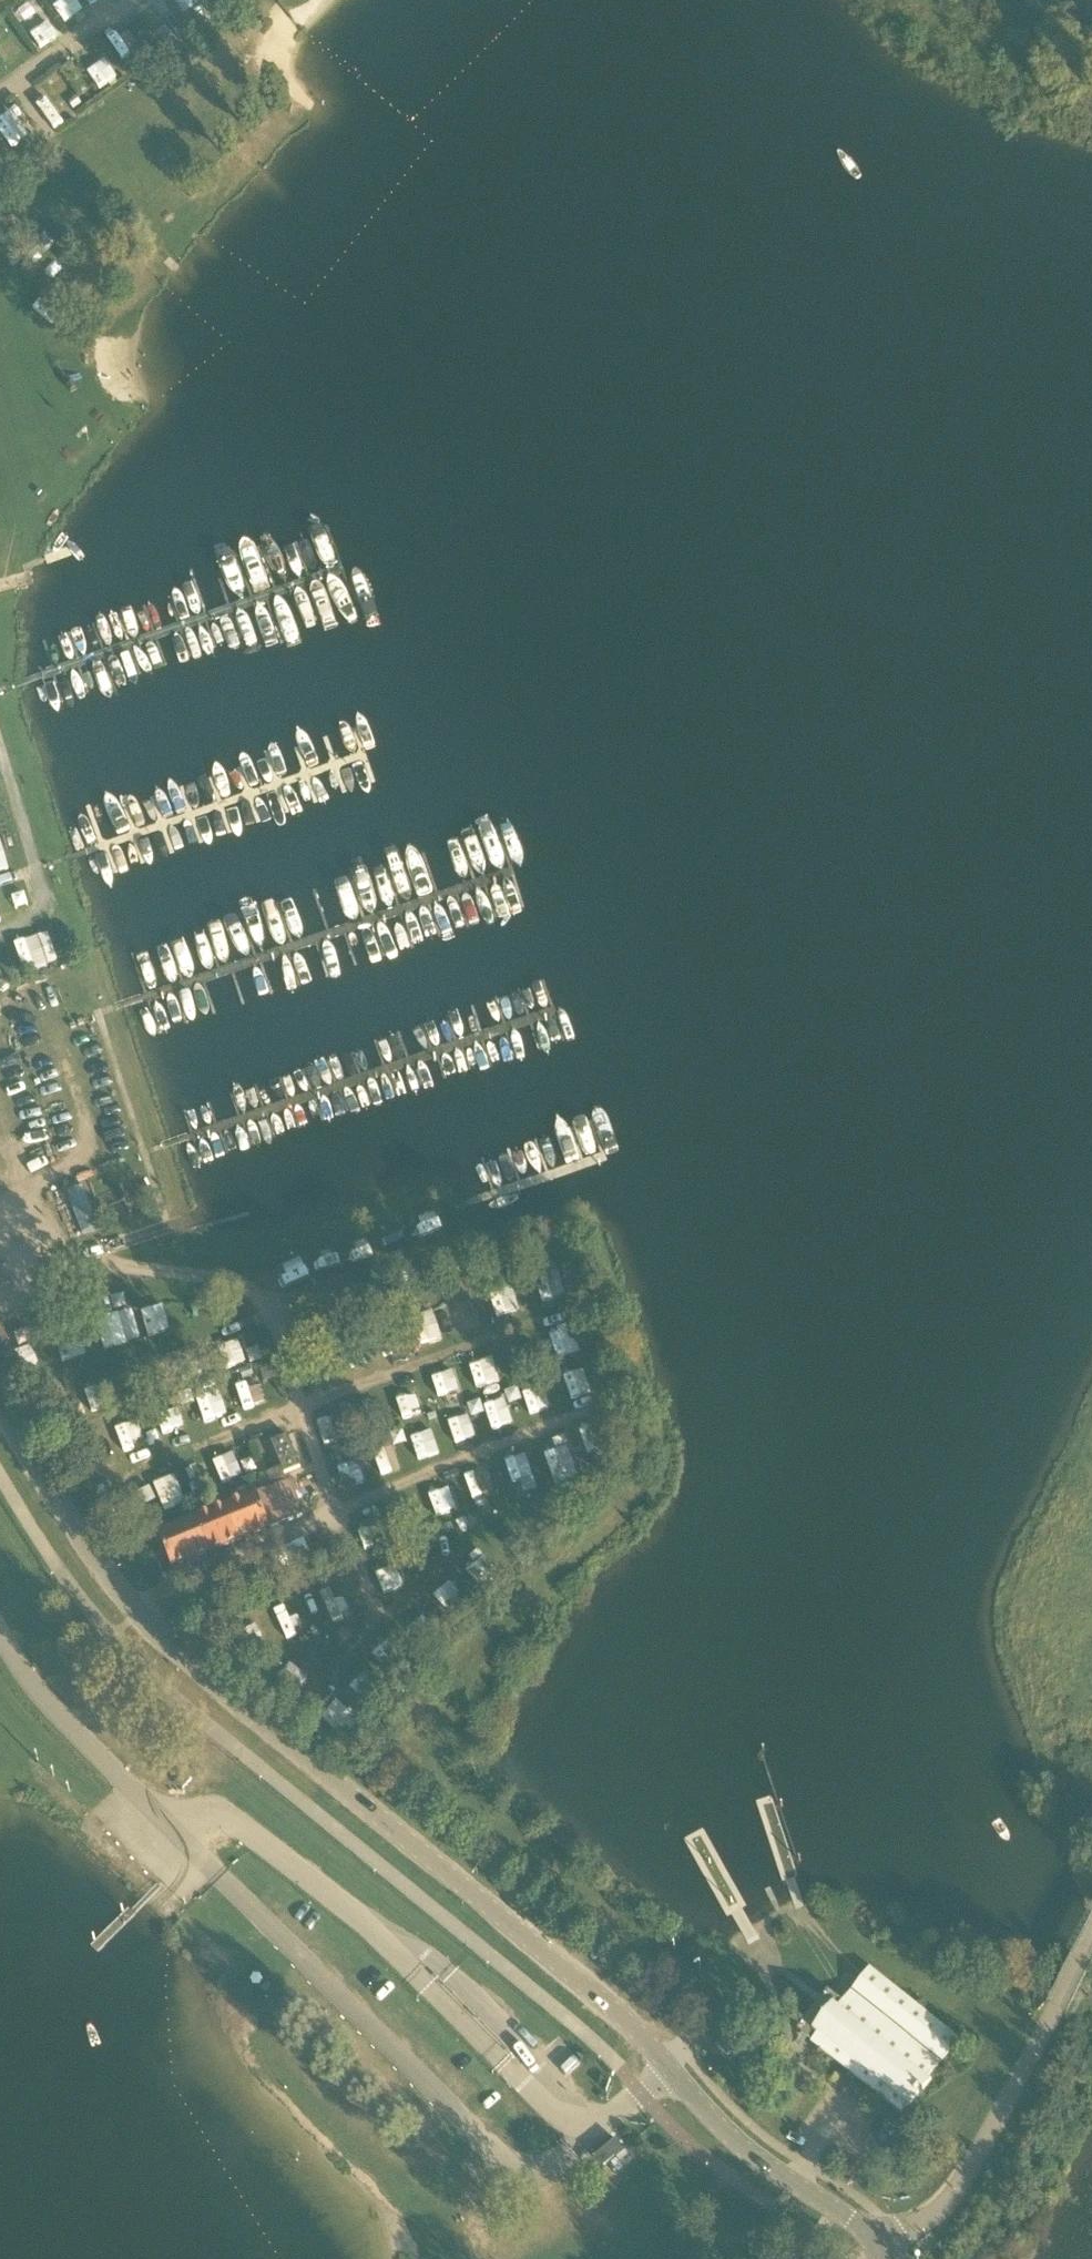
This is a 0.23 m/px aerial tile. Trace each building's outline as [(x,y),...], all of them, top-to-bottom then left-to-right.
[(87,13),(79,0),(70,0),(58,7),(69,25),(87,13)] [(41,47),(59,36),(49,20),(31,32),(41,47)] [(110,41),(122,60),(140,48),(127,29),(110,41)] [(88,70),(100,91),(119,79),(107,58),(88,70)] [(44,94),(35,101),(55,127),(64,120),(44,94)] [(22,120),(3,131),(14,150),(34,139),(22,120)] [(86,1175),(68,1181),(84,1233),(102,1227),(86,1175)] [(489,1292),(498,1317),(521,1309),(512,1284),(489,1292)] [(472,1299),(452,1306),(460,1331),(480,1324),(472,1299)] [(164,1303),(141,1310),(149,1336),(172,1329),(164,1303)] [(418,1346),(444,1339),(437,1310),(411,1317),(418,1346)] [(96,1319),(106,1350),(129,1342),(120,1312),(96,1319)] [(243,1338),(221,1341),(225,1362),(247,1359),(243,1338)] [(213,1353),(201,1359),(196,1348),(180,1355),(191,1381),(220,1368),(213,1353)] [(476,1388),(501,1382),(495,1357),(470,1363),(476,1388)] [(458,1369),(433,1376),(440,1403),(465,1396),(458,1369)] [(245,1407),(266,1400),(258,1376),(237,1384),(245,1407)] [(398,1395),(404,1417),(426,1411),(420,1389),(398,1395)] [(532,1413),(551,1406),(545,1391),(526,1398),(532,1413)] [(222,1392),(198,1399),(205,1422),(229,1415),(222,1392)] [(509,1403),(486,1409),(492,1429),(514,1423),(509,1403)] [(457,1443),(478,1436),(470,1413),(448,1421),(457,1443)] [(337,1417),(321,1419),(322,1435),(339,1433),(337,1417)] [(417,1458),(440,1455),(436,1430),(413,1434),(417,1458)] [(269,1470),(282,1465),(285,1472),(301,1465),(288,1432),(258,1444),(269,1470)] [(569,1445),(545,1453),(554,1481),(578,1474),(569,1445)] [(215,1458),(222,1481),(243,1474),(235,1451),(215,1458)] [(465,1476),(474,1497),(495,1488),(485,1467),(465,1476)] [(304,1517),(291,1483),(159,1534),(173,1568),(304,1517)] [(451,1485),(429,1493),(437,1516),(459,1508),(451,1485)] [(352,1612),(348,1599),(338,1603),(333,1588),(323,1591),(332,1619),(352,1612)] [(870,1968),(843,2002),(811,2042),(901,2113),(907,2105),(912,2109),(932,2083),(928,2079),(960,2039),(870,1968)] [(734,2052),(724,2044),(719,2050),(729,2058),(734,2052)]
